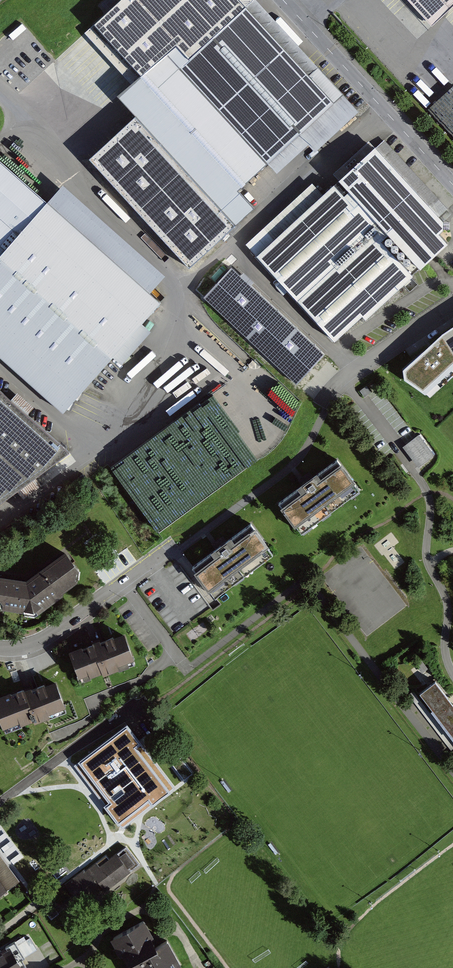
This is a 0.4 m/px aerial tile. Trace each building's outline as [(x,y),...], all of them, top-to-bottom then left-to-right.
[(84,158),(184,268),(249,210),(234,193),(339,98),(251,0),(122,0),(94,25),(140,76),(112,101),(128,119),(84,158)] [(431,29),(452,7),(452,0),(404,0),(431,29)] [(438,222),(368,146),(249,259),(329,342),(355,317),(359,321),(441,243),(434,235),(439,231),(438,222)] [(0,164),(0,364),(55,415),(155,301),(0,164)] [(220,321),(291,390),(326,353),(243,272),(242,273),(226,258),(197,288),(225,316),(220,321)] [(401,370),(403,372),(424,395),(427,394),(452,369),(452,326),(443,331),(431,342),(401,370)] [(117,461),(158,524),(274,450),(273,437),(267,427),(269,422),(257,422),(256,419),(254,425),(251,421),(244,426),(260,430),(261,450),(253,437),(231,438),(240,440),(241,449),(214,450),(213,432),(212,432),(215,422),(221,418),(221,413),(227,422),(227,414),(244,403),(244,414),(249,411),(234,387),(117,461)] [(0,395),(0,501),(64,455),(0,395)] [(419,433),(403,445),(419,466),(435,454),(419,433)] [(340,462),(279,508),(294,528),(355,482),(340,462)] [(250,525),(189,568),(206,591),(266,548),(250,525)] [(61,555),(22,582),(0,580),(0,611),(25,615),(78,578),(61,555)] [(123,632),(72,650),(82,678),(133,660),(123,632)] [(436,679),(420,690),(452,734),(452,702),(436,679)] [(0,698),(0,710),(7,729),(64,710),(53,680),(0,698)] [(452,748),(452,747),(452,737),(430,707),(424,712),(452,748)] [(139,742),(127,726),(80,761),(111,801),(106,805),(118,822),(149,799),(152,804),(169,791),(134,746),(139,742)] [(192,773),(181,757),(172,764),(184,779),(192,773)] [(20,882),(0,848),(0,894),(20,882)] [(84,871),(66,885),(81,904),(89,897),(86,893),(99,883),(105,890),(137,865),(125,848),(109,861),(106,856),(85,872),(84,871)] [(58,913),(55,908),(47,914),(51,919),(58,913)] [(113,937),(117,946),(120,944),(131,963),(134,962),(137,967),(179,967),(177,966),(180,964),(167,940),(158,945),(144,920),(113,937)] [(0,950),(0,967),(24,967),(26,967),(22,959),(36,950),(27,934),(0,950)]
